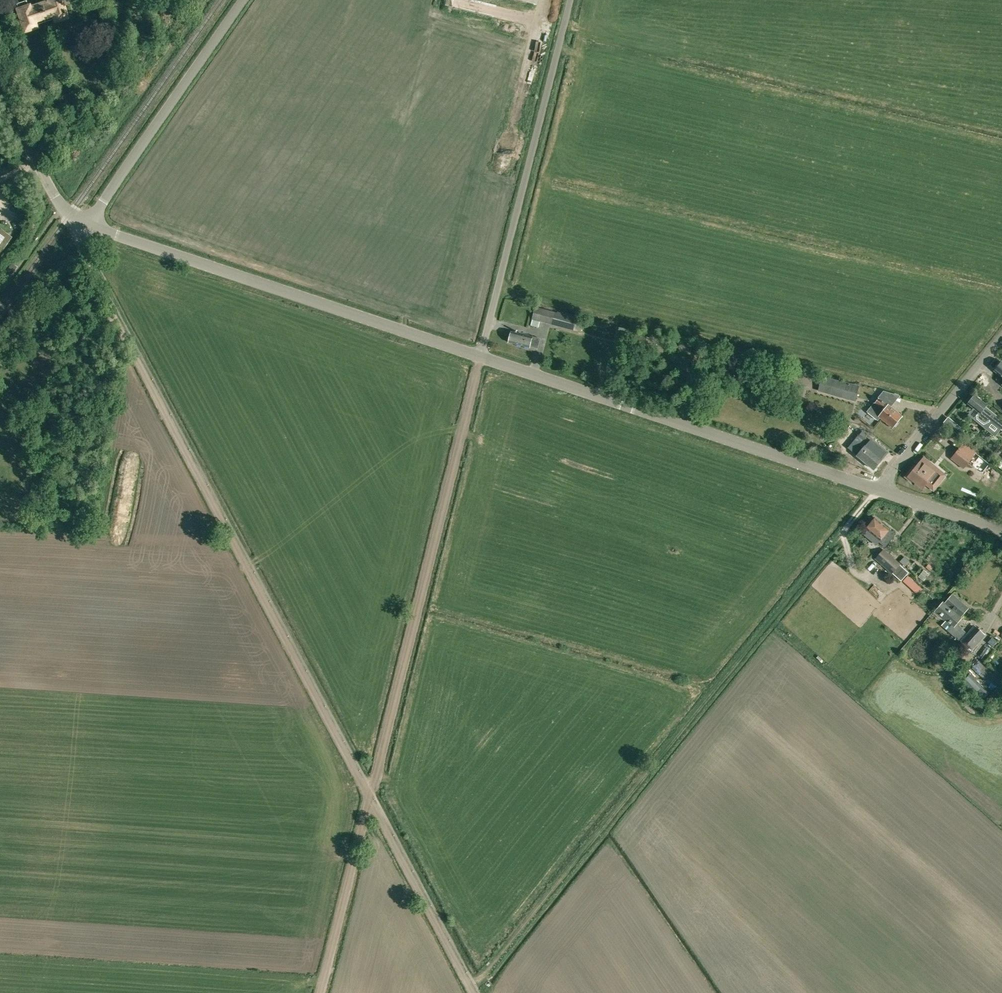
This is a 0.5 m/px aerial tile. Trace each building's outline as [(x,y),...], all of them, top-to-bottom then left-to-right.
[(39,3),(44,19),(54,15),(56,22),(66,18),(60,0),(48,0),(39,3)] [(33,22),(44,19),(39,3),(28,6),(27,2),(17,5),(26,32),(36,29),(33,22)] [(107,54),(111,69),(118,67),(114,55),(113,52),(107,54)] [(10,238),(0,231),(0,252),(10,238)] [(12,264),(7,271),(10,273),(16,266),(15,266),(12,264)] [(540,321),(573,330),(577,317),(557,312),(556,313),(536,308),(531,325),(538,327),(540,321)] [(533,337),(513,332),(510,342),(531,348),(531,347),(539,349),(541,339),(533,337)] [(615,339),(611,358),(623,360),(626,341),(615,339)] [(680,342),(678,353),(691,355),(692,344),(680,342)] [(735,376),(732,385),(739,387),(742,378),(735,376)] [(822,378),(819,393),(856,402),(859,386),(822,378)] [(986,405),(975,395),(968,403),(980,413),(978,414),(978,418),(983,422),(992,421),(1001,430),(1001,419),(986,405)] [(893,427),(894,426),(896,427),(899,423),(898,421),(902,416),(888,405),(888,406),(879,399),(868,413),(878,421),(881,417),(893,427)] [(874,469),(887,453),(870,440),(871,438),(862,431),(858,437),(867,444),(857,456),(874,469)] [(963,443),(952,457),(965,467),(971,460),(976,453),(963,443)] [(993,462),(1001,469),(1001,463),(997,458),(993,462)] [(913,467),(905,477),(912,483),(914,480),(923,487),(925,485),(927,482),(929,484),(937,474),(929,468),(932,465),(926,460),(920,466),(918,465),(915,469),(913,467)] [(885,546),(890,539),(891,540),(896,534),(884,524),(883,525),(876,518),(867,529),(868,529),(863,535),(876,545),(879,542),(885,546)] [(919,535),(927,543),(934,535),(926,528),(919,535)] [(909,572),(901,565),(884,550),(876,558),(892,573),(901,581),(909,572)] [(906,553),(903,560),(909,563),(913,557),(906,553)] [(919,571),(924,564),(919,561),(914,568),(919,571)] [(929,573),(924,569),(918,577),(923,580),(929,573)] [(908,575),(903,580),(917,594),(923,589),(908,575)] [(873,587),(882,595),(886,589),(877,581),(873,587)] [(954,623),(960,617),(968,609),(952,595),(945,603),(943,602),(936,611),(951,624),(946,630),(958,641),(965,633),(954,623)] [(975,627),(962,640),(971,648),(984,635),(975,627)] [(984,651),(989,659),(998,653),(993,645),(984,651)] [(979,657),(972,667),(987,678),(994,668),(979,657)] [(1000,691),(996,688),(990,696),(997,702),(1001,696),(1001,687),(1000,691)]
